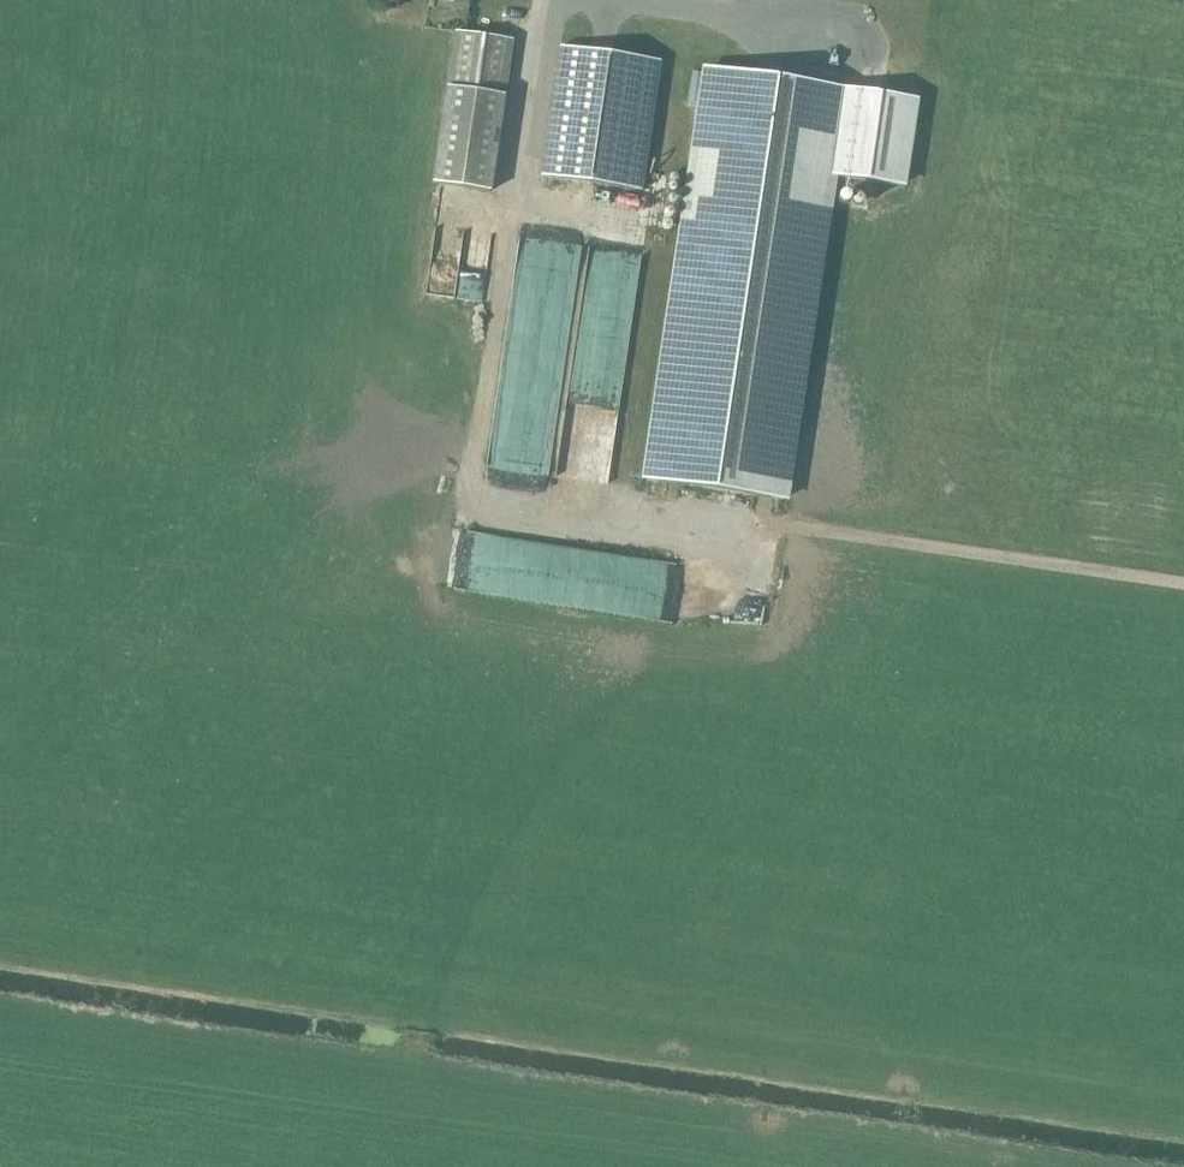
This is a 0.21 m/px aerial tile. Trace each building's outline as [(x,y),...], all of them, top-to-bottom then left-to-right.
[(455,32),(447,89),(504,97),(512,41),(455,32)] [(541,177),(641,192),(660,62),(560,48),(541,177)] [(702,65),(641,480),(790,502),(840,177),(908,188),(920,98),(702,65)] [(555,263),(503,263),(504,420),(535,420),(535,391),(547,391),(547,361),(555,361),(555,263)] [(601,449),(616,292),(578,289),(564,446),(601,449)] [(608,529),(609,542),(631,541),(631,528),(608,529)] [(488,531),(482,577),(560,586),(566,540),(488,531)] [(765,619),(766,589),(716,587),(715,617),(765,619)] [(769,604),(769,628),(781,628),(780,604),(769,604)]
